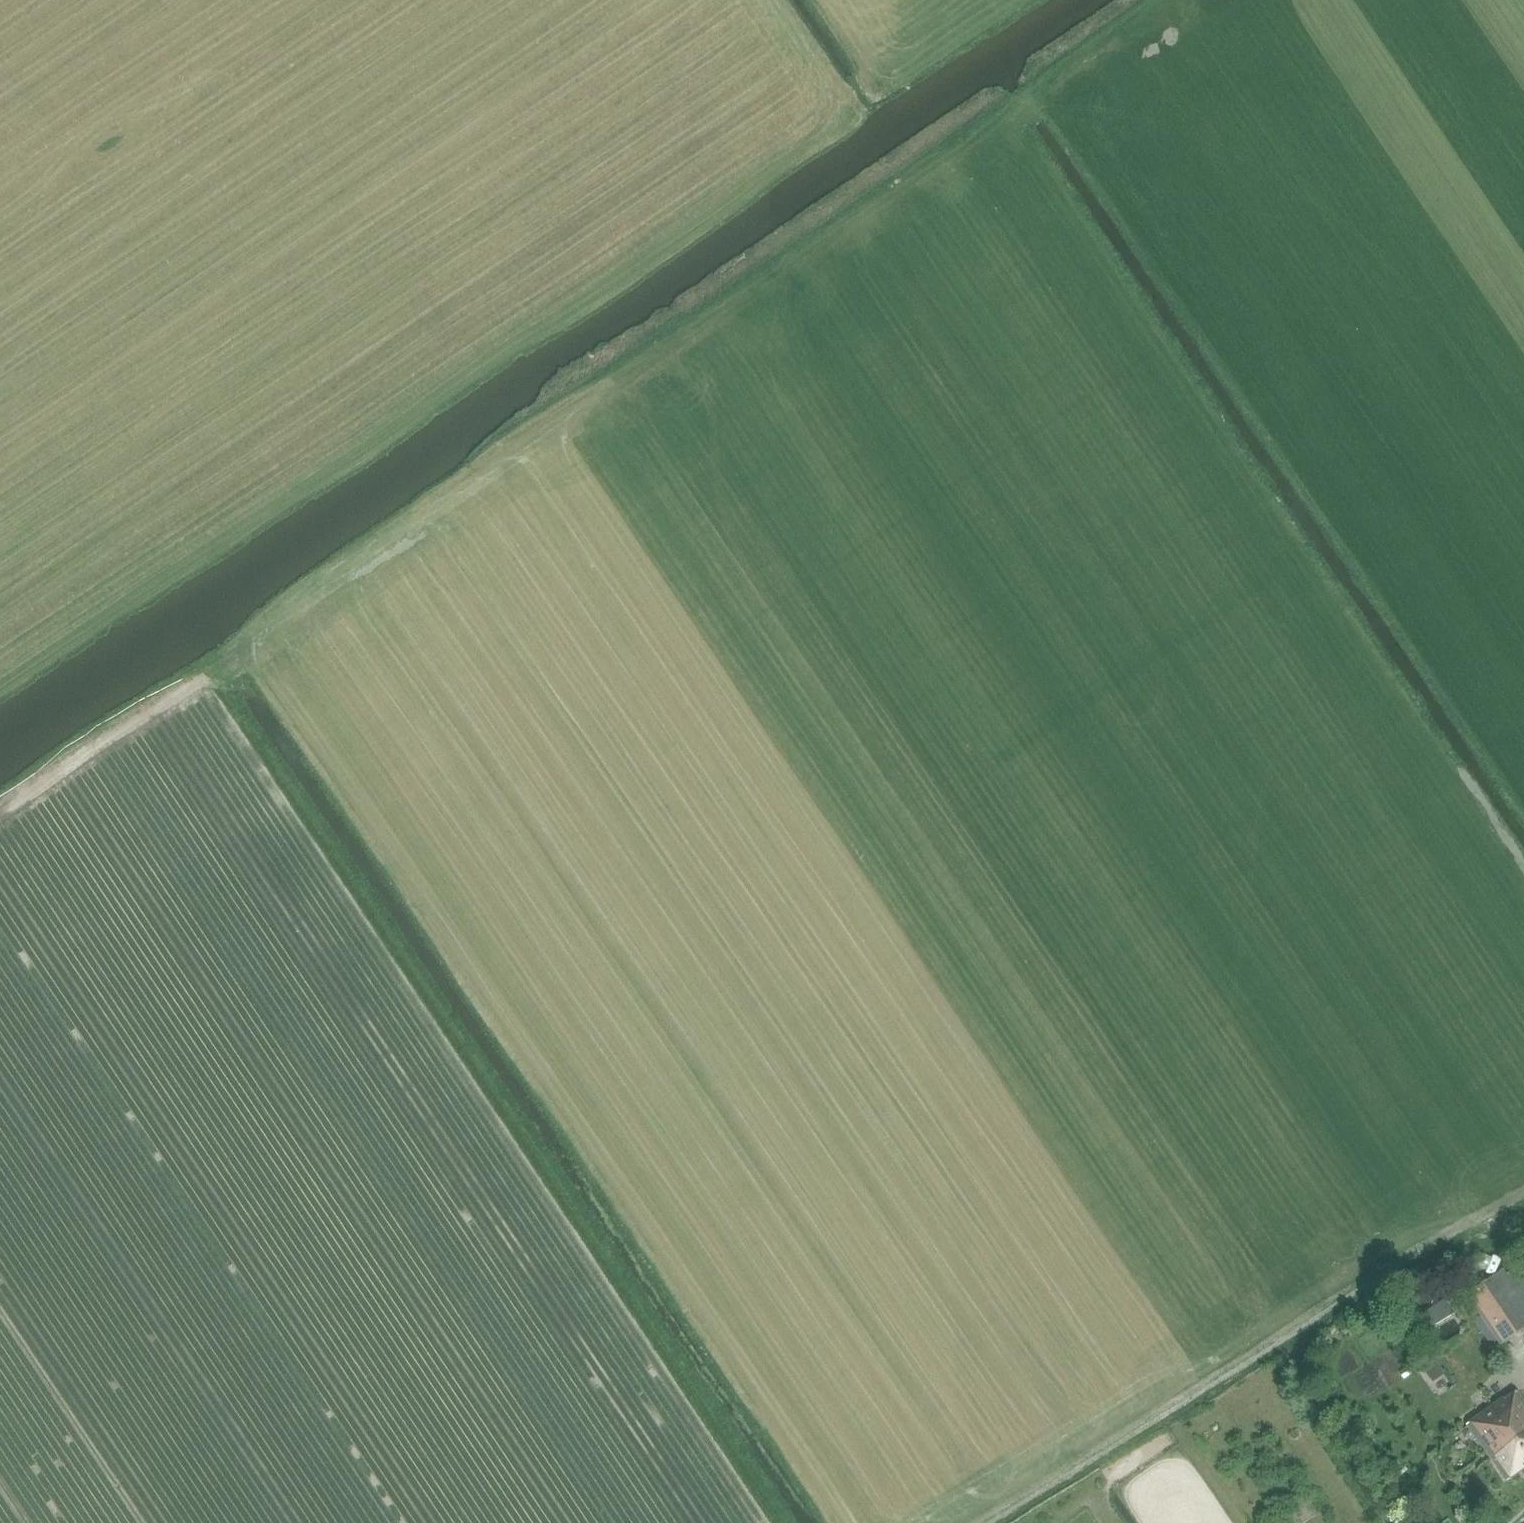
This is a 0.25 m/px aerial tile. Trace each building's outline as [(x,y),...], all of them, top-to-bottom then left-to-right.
[(1499,1273),(1523,1310),(1523,1270),(1517,1260),(1499,1273)] [(1499,1273),(1466,1296),(1500,1346),(1523,1329),(1523,1310),(1499,1273)] [(1446,1299),(1423,1313),(1432,1328),(1455,1314),(1446,1299)] [(1437,1362),(1427,1369),(1435,1380),(1445,1373),(1437,1362)] [(1468,1424),(1508,1479),(1523,1468),(1523,1401),(1517,1392),(1506,1401),(1504,1397),(1468,1424)]
